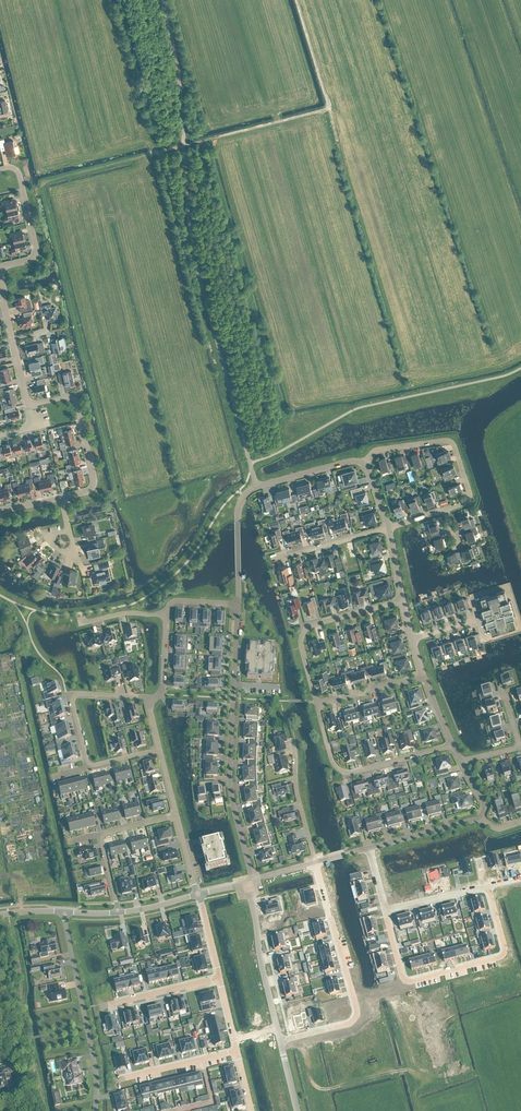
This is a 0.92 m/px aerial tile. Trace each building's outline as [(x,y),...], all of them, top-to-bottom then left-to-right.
[(6,104),(5,100),(0,101),(0,113),(1,113),(1,112),(7,110),(7,109),(8,109),(9,109),(7,104),(6,104)] [(4,138),(0,139),(0,147),(1,150),(5,149),(6,155),(7,156),(12,154),(12,153),(15,152),(16,154),(15,152),(19,152),(18,146),(14,147),(13,140),(12,140),(13,140),(5,142),(4,138)] [(6,210),(16,208),(14,198),(1,201),(2,205),(5,204),(6,210)] [(16,208),(6,210),(8,216),(5,217),(6,221),(19,218),(16,208)] [(14,242),(24,240),(22,230),(9,233),(10,237),(12,236),(14,242)] [(24,240),(14,242),(15,248),(11,249),(12,253),(26,250),(24,240)] [(26,300),(25,296),(14,299),(16,308),(19,307),(20,311),(32,309),(29,299),(26,300)] [(51,303),(39,306),(42,315),(45,315),(45,318),(49,317),(50,320),(58,319),(57,314),(58,314),(59,313),(58,311),(57,306),(52,307),(51,303)] [(30,325),(29,321),(31,321),(30,316),(32,316),(31,311),(23,313),(24,317),(19,318),(20,326),(25,325),(25,326),(30,325)] [(62,337),(62,336),(51,339),(52,342),(51,342),(53,352),(50,353),(53,363),(58,362),(56,352),(58,351),(59,352),(61,351),(60,348),(66,347),(63,337),(62,337)] [(45,352),(42,342),(37,343),(25,345),(27,353),(34,352),(35,354),(45,352)] [(29,369),(40,366),(39,363),(43,362),(42,356),(35,357),(36,361),(29,363),(30,366),(29,366),(29,369)] [(10,373),(8,367),(1,369),(0,366),(0,376),(10,373)] [(40,366),(29,369),(30,371),(31,371),(32,375),(39,373),(40,377),(46,375),(45,369),(41,370),(40,366)] [(74,384),(71,370),(62,372),(63,374),(62,375),(61,373),(57,373),(59,383),(63,382),(63,381),(64,381),(65,386),(74,384)] [(0,376),(0,378),(0,379),(0,386),(5,384),(4,381),(11,379),(10,373),(0,376)] [(36,393),(45,391),(44,384),(46,384),(45,378),(37,379),(38,385),(34,386),(36,393)] [(15,394),(13,388),(9,389),(5,386),(0,388),(0,391),(4,390),(5,397),(15,394)] [(15,394),(5,397),(6,400),(0,402),(2,408),(10,406),(15,405),(14,401),(16,401),(15,394)] [(15,410),(14,407),(4,409),(6,416),(9,415),(10,419),(16,418),(19,417),(20,417),(20,416),(20,414),(19,414),(18,409),(15,410)] [(64,437),(74,435),(72,428),(70,429),(69,425),(57,428),(59,435),(60,434),(61,438),(64,437)] [(62,448),(68,447),(67,443),(75,441),(74,435),(64,437),(61,438),(62,441),(59,442),(60,449),(62,448)] [(37,448),(41,447),(41,450),(48,449),(46,442),(42,443),(41,436),(34,437),(35,443),(37,448)] [(35,443),(31,444),(30,438),(23,440),(25,445),(26,451),(30,450),(31,452),(37,451),(37,448),(35,443)] [(25,445),(21,446),(19,441),(13,442),(14,449),(15,449),(15,453),(16,453),(20,452),(20,455),(27,453),(26,451),(25,445)] [(15,449),(14,449),(11,450),(9,443),(2,445),(4,452),(4,451),(5,456),(9,455),(10,457),(16,456),(16,453),(15,453),(15,449)] [(69,450),(68,447),(62,448),(64,458),(69,457),(78,455),(77,448),(69,450)] [(446,451),(446,450),(436,453),(438,460),(437,461),(438,464),(446,462),(444,459),(450,457),(448,450),(446,451)] [(420,459),(418,453),(412,455),(413,457),(411,457),(414,467),(425,464),(423,458),(420,459)] [(66,468),(73,467),(72,463),(80,462),(78,455),(69,457),(70,464),(66,465),(66,468)] [(404,461),(402,455),(395,457),(396,459),(395,460),(398,470),(409,466),(407,460),(404,461)] [(387,461),(385,457),(379,459),(380,461),(378,462),(382,472),(389,469),(390,471),(393,470),(391,462),(390,460),(387,461)] [(451,467),(451,465),(441,468),(445,481),(451,479),(449,474),(456,472),(453,466),(451,467)] [(74,470),(73,467),(66,468),(65,469),(66,472),(72,471),(73,477),(83,475),(81,468),(74,470)] [(341,490),(357,486),(356,481),(359,480),(355,468),(342,472),(343,479),(339,480),(341,490)] [(44,479),(46,490),(52,489),(50,481),(54,480),(53,473),(47,474),(47,478),(44,479)] [(83,475),(73,477),(71,478),(71,482),(70,482),(70,485),(84,482),(83,475)] [(46,490),(44,479),(41,480),(39,476),(33,477),(35,484),(39,483),(40,491),(46,490)] [(335,483),(331,484),(330,477),(327,477),(327,476),(323,477),(326,489),(327,493),(337,490),(335,483)] [(323,490),(326,489),(323,477),(319,478),(319,480),(317,480),(318,484),(315,485),(318,495),(324,494),(323,490)] [(22,484),(25,495),(31,493),(29,486),(33,485),(31,478),(26,479),(26,483),(22,484)] [(458,483),(457,480),(452,482),(443,484),(444,488),(447,487),(449,495),(459,491),(459,490),(461,489),(459,483),(458,483)] [(25,495),(22,484),(20,485),(18,481),(12,482),(14,489),(17,488),(19,496),(25,495)] [(303,482),(306,495),(309,494),(310,497),(317,496),(314,488),(311,489),(309,482),(307,483),(307,482),(307,481),(303,482)] [(303,496),(306,495),(303,482),(299,484),(299,485),(297,486),(299,492),(296,493),(295,493),(297,501),(304,499),(303,496)] [(1,489),(4,500),(10,498),(8,491),(12,490),(10,483),(5,484),(4,488),(1,489)] [(363,491),(361,486),(350,489),(352,497),(356,496),(358,504),(362,503),(362,504),(366,503),(365,502),(369,501),(366,490),(363,491)] [(283,488),(286,500),(289,499),(290,503),(296,501),(294,493),(294,494),(291,495),(289,488),(287,488),(287,487),(283,488)] [(283,501),(286,500),(283,488),(278,489),(279,489),(279,490),(277,491),(279,498),(275,499),(277,506),(283,505),(283,501)] [(435,503),(433,497),(436,496),(434,490),(423,493),(426,503),(428,503),(428,505),(435,503)] [(271,504),(269,495),(265,496),(265,495),(259,497),(261,503),(262,502),(264,510),(269,508),(270,514),(277,512),(274,502),(274,503),(271,504)] [(419,508),(417,502),(420,501),(418,495),(407,498),(411,509),(412,508),(413,510),(419,508)] [(398,502),(397,498),(392,500),(393,503),(392,503),(395,514),(397,513),(398,515),(404,513),(402,507),(405,506),(403,499),(399,500),(399,501),(398,502)] [(370,512),(369,508),(361,510),(362,514),(364,514),(366,523),(371,522),(372,523),(376,522),(373,511),(370,512)] [(338,519),(341,530),(348,528),(346,521),(349,520),(347,512),(340,514),(342,518),(338,519)] [(465,529),(476,525),(473,518),(469,519),(467,513),(460,516),(462,523),(463,523),(463,525),(464,525),(465,529)] [(335,520),(334,517),(328,519),(330,525),(333,525),(335,532),(341,530),(338,519),(335,520)] [(327,526),(325,518),(318,520),(319,524),(316,525),(319,536),(325,534),(323,527),(327,526)] [(429,537),(440,534),(439,530),(438,528),(439,527),(437,520),(429,523),(431,528),(427,530),(429,537)] [(316,525),(315,521),(311,522),(305,523),(307,532),(310,531),(312,538),(319,536),(316,525)] [(95,531),(93,524),(82,526),(84,534),(86,534),(88,539),(95,537),(94,532),(96,531),(95,531)] [(476,525),(465,529),(466,532),(466,535),(468,542),(476,540),(474,534),(478,533),(476,525)] [(293,531),(296,542),(303,541),(301,533),(304,532),(302,526),(296,527),(297,530),(293,531)] [(279,528),(273,529),(273,533),(268,534),(271,546),(280,543),(278,538),(281,537),(279,528)] [(296,542),(293,531),(292,528),(289,529),(283,531),(285,538),(288,537),(290,544),(296,542)] [(440,534),(429,537),(432,545),(435,543),(437,549),(445,546),(443,539),(442,539),(441,537),(440,534)] [(31,549),(29,546),(31,544),(30,542),(30,541),(28,536),(23,538),(23,539),(18,540),(19,546),(20,546),(22,550),(20,550),(22,556),(31,549)] [(98,550),(100,545),(104,544),(102,538),(88,542),(90,547),(87,548),(89,558),(100,555),(99,550),(98,550)] [(371,557),(380,554),(379,550),(382,549),(380,539),(375,540),(376,541),(370,543),(373,552),(370,553),(371,557)] [(462,561),(462,562),(470,560),(469,556),(475,554),(474,552),(475,552),(474,548),(473,548),(472,546),(465,549),(459,551),(462,561)] [(459,551),(455,552),(455,551),(453,552),(453,551),(445,554),(448,562),(454,560),(455,564),(462,561),(459,551)] [(32,552),(24,561),(29,566),(32,563),(36,567),(38,565),(41,568),(46,563),(42,560),(44,558),(38,552),(35,555),(32,552)] [(335,558),(333,553),(326,555),(329,565),(333,564),(335,569),(341,567),(339,557),(335,558)] [(318,561),(317,557),(310,559),(312,570),(319,568),(321,574),(325,573),(326,576),(328,576),(323,559),(318,561)] [(379,562),(378,558),(369,561),(371,569),(375,568),(376,573),(386,570),(383,560),(379,562)] [(107,568),(106,566),(109,565),(108,560),(94,564),(95,571),(92,572),(94,577),(95,581),(92,582),(100,582),(106,581),(105,580),(110,578),(109,574),(107,568)] [(303,567),(301,561),(293,563),(294,568),(295,572),(296,575),(304,573),(305,576),(309,575),(307,566),(303,567)] [(57,574),(60,567),(52,563),(50,567),(50,568),(49,570),(48,570),(46,573),(55,577),(54,580),(59,583),(61,575),(57,574)] [(289,575),(287,568),(278,570),(281,581),(287,580),(288,583),(294,582),(292,574),(289,575)] [(75,584),(77,571),(70,569),(69,573),(63,572),(61,583),(67,584),(68,582),(75,584)] [(379,581),(369,583),(372,593),(378,591),(379,597),(383,596),(384,597),(387,596),(387,595),(391,594),(388,583),(380,586),(379,581)] [(291,586),(294,596),(300,595),(297,584),(291,586)] [(340,606),(346,605),(348,604),(346,596),(351,595),(348,586),(341,588),(342,593),(337,595),(340,606)] [(368,595),(366,589),(361,590),(353,592),(356,602),(364,600),(363,597),(368,595)] [(508,600),(505,590),(481,597),(484,607),(483,608),(484,613),(486,613),(488,618),(486,619),(488,624),(489,624),(492,634),(516,626),(513,616),(516,615),(511,599),(508,600)] [(299,615),(297,606),(301,605),(298,596),(291,598),(292,603),(287,605),(288,606),(287,606),(286,607),(287,609),(288,610),(289,610),(291,617),(299,615)] [(307,613),(315,611),(313,605),(316,604),(314,596),(311,597),(311,600),(304,602),(307,613)] [(335,603),(333,597),(328,598),(328,597),(320,599),(323,610),(331,608),(330,605),(335,603)] [(455,600),(458,610),(458,611),(465,610),(464,608),(470,607),(467,597),(463,598),(463,597),(455,600)] [(453,612),(458,610),(455,600),(443,603),(447,614),(447,615),(453,613),(453,612)] [(441,615),(447,614),(443,603),(432,607),(436,619),(442,617),(441,615)] [(435,619),(436,619),(432,607),(424,609),(425,610),(421,612),(422,615),(421,616),(422,619),(423,619),(424,622),(430,620),(430,619),(435,617),(435,619)] [(186,627),(186,620),(184,620),(184,613),(183,613),(183,612),(177,612),(176,624),(179,624),(179,627),(186,627)] [(200,629),(200,628),(200,621),(198,620),(198,613),(191,613),(190,625),(194,625),(193,628),(200,629)] [(200,621),(200,628),(207,628),(207,626),(211,626),(211,614),(204,613),(203,621),(200,621)] [(225,627),(225,615),(218,614),(217,621),(215,621),(214,629),(221,629),(221,627),(225,627)] [(389,632),(396,630),(395,627),(398,626),(397,621),(398,620),(397,616),(386,619),(389,632)] [(373,629),(371,623),(364,625),(367,636),(371,635),(372,639),(378,637),(376,628),(373,629)] [(126,636),(123,637),(124,644),(128,643),(137,641),(137,638),(137,637),(135,627),(135,628),(134,627),(124,629),(126,636)] [(356,631),(355,627),(346,629),(347,632),(344,633),(346,637),(348,636),(349,640),(355,638),(356,642),(362,640),(360,630),(356,631)] [(105,650),(109,649),(108,646),(108,645),(117,643),(114,632),(105,634),(106,638),(103,639),(105,650)] [(340,639),(338,632),(330,634),(333,645),(338,643),(340,650),(346,648),(344,638),(340,639)] [(466,636),(469,645),(473,644),(473,645),(478,644),(477,643),(481,642),(478,633),(472,634),(472,633),(466,635),(466,636)] [(176,644),(188,645),(188,638),(184,638),(184,635),(177,634),(177,638),(176,638),(176,644)] [(97,639),(96,636),(87,638),(88,639),(86,639),(89,648),(90,648),(90,649),(103,646),(101,638),(97,639)] [(210,646),(223,647),(223,640),(222,640),(222,637),(216,636),(215,640),(211,640),(210,646)] [(397,639),(396,636),(387,638),(388,642),(392,641),(394,651),(405,648),(404,643),(403,644),(401,638),(397,639)] [(466,647),(469,645),(466,636),(461,638),(461,637),(454,639),(455,640),(457,649),(461,648),(462,649),(466,648),(466,647)] [(319,641),(318,638),(309,640),(311,645),(310,645),(311,648),(313,653),(321,651),(321,648),(326,647),(325,640),(319,641)] [(454,650),(457,649),(455,640),(449,641),(449,640),(443,642),(443,643),(446,653),(450,651),(450,653),(455,651),(454,650)] [(273,652),(274,645),(249,643),(249,650),(247,650),(246,671),(248,671),(248,678),(272,679),(272,672),(274,672),(275,652),(273,652)] [(443,654),(446,653),(443,643),(438,645),(438,644),(431,646),(432,649),(431,650),(432,653),(433,653),(434,656),(438,655),(439,656),(443,655),(443,654)] [(188,651),(188,645),(176,644),(175,651),(176,651),(176,655),(185,655),(185,651),(188,651)] [(222,653),(223,647),(210,646),(210,652),(212,653),(212,656),(221,657),(221,653),(222,653)] [(402,658),(401,653),(391,656),(392,661),(397,660),(399,669),(411,666),(409,662),(408,662),(407,657),(402,658)] [(185,658),(185,655),(176,655),(176,658),(175,658),(175,664),(187,665),(187,659),(185,658)] [(221,660),(221,657),(212,656),(212,660),(210,660),(209,666),(221,667),(222,660),(221,660)] [(377,665),(379,675),(382,674),(382,675),(386,674),(385,673),(386,673),(385,667),(388,666),(386,660),(380,662),(381,664),(377,665)] [(187,671),(187,665),(175,664),(174,671),(175,671),(175,674),(184,675),(184,671),(187,671)] [(379,675),(377,665),(374,666),(373,664),(367,665),(368,672),(371,671),(373,676),(374,676),(374,677),(377,676),(377,675),(379,675)] [(365,673),(368,672),(367,665),(361,667),(361,669),(358,670),(360,680),(363,679),(363,680),(366,679),(366,678),(367,678),(365,673)] [(136,668),(135,666),(127,668),(126,666),(121,667),(125,680),(128,679),(129,683),(139,680),(138,678),(140,678),(137,668),(136,668)] [(221,673),(221,667),(209,666),(209,673),(211,673),(211,676),(220,677),(220,673),(221,673)] [(121,676),(119,667),(113,669),(113,668),(103,670),(106,683),(116,680),(115,677),(121,676)] [(360,680),(358,670),(354,671),(354,669),(347,670),(349,677),(352,676),(354,682),(354,681),(355,682),(358,681),(358,680),(360,680)] [(346,678),(349,677),(347,670),(341,672),(342,675),(338,676),(341,685),(343,684),(343,685),(347,684),(347,683),(346,678)] [(318,689),(327,687),(325,680),(328,679),(326,671),(320,672),(321,677),(316,678),(317,682),(318,685),(317,685),(318,689)] [(341,685),(338,676),(335,677),(334,674),(328,676),(330,682),(333,681),(334,687),(335,687),(335,688),(339,687),(339,686),(341,685)] [(504,678),(503,674),(497,676),(500,687),(503,686),(504,687),(513,685),(512,681),(510,682),(509,677),(504,678)] [(50,683),(45,684),(45,687),(44,687),(45,693),(43,694),(45,701),(54,699),(53,694),(59,692),(61,692),(60,688),(59,688),(58,684),(50,686),(50,683)] [(481,702),(492,699),(491,696),(492,695),(490,686),(486,687),(486,689),(482,690),(483,695),(479,696),(481,702)] [(416,693),(415,692),(412,693),(412,694),(409,695),(411,703),(407,704),(409,711),(419,708),(417,703),(422,702),(419,692),(416,693)] [(492,699),(481,702),(483,708),(486,707),(488,712),(492,710),(493,713),(497,712),(494,702),(493,702),(492,699)] [(387,701),(390,712),(397,711),(398,714),(401,713),(398,703),(395,704),(394,700),(392,700),(391,700),(387,701)] [(50,709),(50,713),(64,709),(63,707),(65,707),(64,703),(56,705),(55,701),(45,703),(47,710),(50,709)] [(386,714),(390,712),(387,701),(383,702),(383,703),(381,703),(382,708),(379,708),(382,719),(387,717),(386,714)] [(196,706),(195,718),(200,718),(200,709),(207,709),(207,713),(219,714),(219,707),(204,706),(204,703),(196,702),(196,706)] [(113,708),(112,705),(105,707),(106,710),(105,710),(107,716),(108,718),(113,717),(114,723),(120,722),(116,708),(113,708)] [(373,705),(368,706),(371,718),(376,716),(377,720),(382,719),(379,708),(376,709),(375,705),(373,706),(373,705)] [(365,719),(371,718),(368,706),(364,707),(364,708),(362,709),(363,713),(360,714),(363,724),(366,723),(365,719)] [(136,707),(127,709),(129,714),(126,715),(128,725),(134,723),(133,719),(139,718),(136,707)] [(254,709),(254,708),(250,708),(250,709),(246,709),(246,712),(245,712),(245,716),(246,716),(246,717),(252,717),(252,721),(259,722),(260,710),(254,709)] [(64,709),(50,713),(51,717),(49,717),(51,724),(60,722),(59,718),(66,716),(64,709)] [(363,724),(360,714),(357,714),(356,710),(354,711),(354,710),(349,711),(353,723),(359,721),(360,725),(363,724)] [(420,714),(419,710),(411,712),(413,717),(416,715),(419,725),(429,723),(428,720),(429,719),(428,715),(427,716),(426,713),(420,714)] [(348,724),(353,723),(349,711),(345,712),(345,713),(343,714),(344,718),(341,719),(344,729),(349,727),(348,724)] [(334,716),(327,718),(330,730),(335,729),(336,734),(342,732),(340,723),(336,724),(334,716)] [(490,734),(500,731),(500,727),(501,727),(498,717),(495,718),(495,721),(491,722),(492,727),(488,728),(490,734)] [(206,730),(219,731),(220,727),(219,727),(219,724),(215,724),(216,721),(206,720),(206,730)] [(56,734),(69,731),(68,724),(61,726),(60,722),(51,724),(52,728),(55,727),(54,728),(56,734)] [(245,733),(258,734),(258,723),(251,723),(251,727),(245,726),(245,727),(244,727),(244,731),(245,731),(245,733)] [(431,732),(430,728),(421,731),(422,735),(425,734),(427,743),(433,742),(433,743),(437,741),(434,731),(431,732)] [(219,735),(219,731),(206,730),(205,740),(215,741),(215,737),(218,737),(218,735),(219,735)] [(56,745),(66,743),(65,739),(71,737),(69,731),(56,734),(57,740),(55,741),(56,745)] [(411,748),(409,743),(414,742),(411,731),(404,733),(405,737),(398,739),(399,743),(401,743),(403,751),(411,748)] [(490,734),(492,740),(492,739),(494,746),(501,744),(500,742),(501,742),(502,744),(506,743),(503,733),(501,734),(500,731),(490,734)] [(137,736),(137,733),(130,735),(132,742),(135,741),(137,748),(145,746),(143,735),(137,736)] [(257,744),(258,734),(245,733),(245,735),(244,735),(244,739),(245,739),(245,740),(250,740),(250,744),(257,744)] [(114,745),(110,746),(111,751),(115,750),(115,751),(116,750),(116,753),(123,752),(123,748),(126,747),(123,734),(117,735),(119,741),(114,742),(114,745)] [(284,745),(283,743),(287,742),(285,734),(273,737),(276,745),(278,752),(286,750),(284,745)] [(391,747),(394,746),(392,736),(385,738),(386,742),(381,744),(382,748),(383,748),(384,755),(392,753),(391,747)] [(352,745),(358,743),(356,737),(350,739),(352,745)] [(367,759),(376,756),(373,747),(376,746),(375,739),(371,740),(372,744),(364,746),(367,759)] [(214,744),(215,741),(205,740),(204,750),(218,751),(218,747),(218,744),(214,744)] [(61,755),(75,752),(73,745),(67,747),(66,743),(56,745),(58,752),(60,752),(61,755)] [(259,744),(257,744),(250,744),(250,748),(244,747),(244,748),(243,748),(243,752),(244,752),(244,754),(257,754),(257,748),(258,748),(259,744)] [(360,756),(358,749),(352,750),(351,749),(352,749),(343,751),(344,752),(345,756),(344,756),(345,759),(346,759),(347,763),(347,764),(355,761),(354,758),(360,756)] [(218,755),(218,751),(204,750),(204,760),(214,760),(214,757),(217,757),(217,755),(218,755)] [(75,752),(61,755),(62,759),(60,760),(61,766),(71,764),(70,760),(78,758),(77,753),(75,754),(75,752)] [(257,765),(257,754),(244,754),(244,756),(243,756),(243,760),(244,760),(244,761),(250,761),(250,765),(257,765)] [(276,760),(275,756),(268,758),(270,766),(276,764),(278,774),(288,771),(285,758),(276,760)] [(436,777),(446,774),(445,770),(451,769),(448,758),(449,758),(449,757),(444,759),(444,760),(445,760),(437,762),(438,767),(434,769),(436,777)] [(214,764),(214,760),(204,760),(204,770),(218,770),(218,766),(217,766),(217,764),(214,764)] [(504,778),(511,776),(509,770),(512,769),(509,760),(500,763),(502,770),(500,771),(502,776),(501,777),(504,776),(504,778)] [(149,762),(145,762),(145,763),(143,764),(145,771),(141,772),(143,779),(149,777),(148,774),(154,772),(153,768),(154,768),(153,768),(152,762),(149,762)] [(487,782),(494,780),(494,779),(497,778),(492,764),(483,768),(481,769),(483,775),(485,781),(484,781),(487,780),(487,782)] [(244,776),(257,775),(257,769),(257,765),(250,765),(250,768),(244,769),(243,769),(243,773),(244,773),(244,776)] [(121,769),(124,781),(129,779),(130,783),(133,783),(129,767),(121,769)] [(119,782),(124,781),(121,769),(113,771),(117,787),(120,786),(119,782)] [(218,770),(204,770),(204,780),(214,780),(214,777),(217,777),(217,774),(218,774),(218,770)] [(400,771),(403,783),(406,782),(407,783),(408,786),(414,785),(411,774),(408,775),(407,770),(404,771),(404,770),(400,771)] [(399,784),(403,783),(400,771),(395,772),(396,772),(396,773),(393,774),(394,778),(391,779),(394,790),(400,789),(400,788),(399,785),(399,784)] [(100,775),(103,786),(108,785),(109,789),(111,788),(107,773),(100,775)] [(97,787),(103,786),(100,775),(92,777),(96,792),(98,791),(97,787)] [(251,786),(257,786),(257,782),(257,775),(244,776),(244,778),(243,778),(243,782),(244,782),(244,783),(250,782),(251,786)] [(394,790),(391,779),(388,780),(387,776),(384,777),(383,776),(384,776),(384,775),(380,776),(383,788),(386,788),(387,788),(388,791),(388,792),(394,790)] [(379,789),(383,788),(380,776),(375,777),(375,778),(376,778),(376,779),(373,780),(374,784),(371,785),(374,796),(380,794),(379,790),(379,789)] [(442,779),(439,780),(439,782),(440,785),(444,784),(445,787),(449,786),(451,792),(461,789),(460,786),(461,786),(460,782),(459,783),(458,779),(452,781),(450,777),(442,779)] [(151,781),(150,778),(142,780),(144,787),(148,786),(150,794),(159,792),(156,780),(151,781)] [(77,781),(80,792),(83,791),(84,795),(87,794),(83,779),(77,781)] [(81,796),(80,792),(77,781),(71,782),(73,793),(77,792),(78,797),(81,796)] [(374,796),(371,785),(368,785),(367,781),(364,782),(364,781),(360,782),(363,794),(366,793),(367,794),(368,797),(374,796)] [(74,798),(73,793),(71,782),(64,784),(67,795),(71,794),(72,798),(74,798)] [(360,795),(363,794),(360,782),(355,783),(356,783),(356,784),(353,785),(354,789),(351,790),(354,801),(360,799),(359,796),(360,795)] [(63,796),(67,795),(64,784),(58,785),(61,801),(64,800),(63,796)] [(279,787),(278,784),(271,786),(273,791),(276,791),(278,796),(281,795),(281,797),(282,797),(284,797),(285,796),(285,794),(289,793),(287,785),(279,787)] [(246,798),(256,796),(256,792),(258,792),(258,789),(257,786),(251,786),(251,790),(245,790),(245,791),(244,791),(245,796),(246,796),(246,798)] [(342,789),(342,788),(336,789),(337,795),(339,795),(341,802),(346,801),(348,807),(354,806),(351,795),(352,797),(348,797),(346,788),(342,789)] [(212,803),(216,802),(215,801),(223,800),(222,789),(214,789),(214,796),(211,796),(212,803)] [(206,797),(205,791),(197,792),(199,803),(206,802),(206,805),(210,804),(209,797),(206,797)] [(464,797),(463,793),(450,796),(453,806),(459,804),(458,802),(459,802),(461,811),(473,808),(470,796),(464,797)] [(254,807),(262,805),(261,799),(258,799),(257,796),(256,796),(246,798),(246,800),(246,804),(247,804),(253,803),(254,807)] [(432,805),(435,817),(440,815),(440,814),(442,814),(440,807),(443,806),(440,796),(434,798),(436,804),(432,805)] [(158,802),(157,797),(145,801),(147,808),(151,807),(152,808),(153,813),(157,812),(157,811),(164,809),(162,801),(158,802)] [(518,798),(512,800),(512,801),(509,802),(509,803),(510,802),(512,808),(514,807),(516,814),(520,812),(520,802),(519,802),(518,798)] [(130,806),(133,817),(141,815),(137,800),(134,800),(135,804),(130,806)] [(435,817),(432,805),(428,806),(427,800),(421,801),(423,811),(426,810),(428,817),(430,817),(431,818),(435,817)] [(420,812),(423,811),(421,801),(415,803),(416,809),(412,810),(416,822),(420,821),(420,819),(422,819),(420,812)] [(133,817),(130,806),(125,807),(124,803),(121,803),(125,819),(133,817)] [(503,808),(501,803),(495,805),(495,807),(493,808),(495,813),(497,813),(500,819),(509,816),(506,807),(503,808)] [(109,811),(112,822),(119,820),(116,805),(113,806),(114,810),(109,811)] [(251,819),(263,816),(261,809),(262,809),(262,805),(254,807),(254,811),(249,812),(249,813),(248,813),(249,817),(250,817),(251,819)] [(416,822),(412,810),(409,811),(407,805),(401,807),(401,809),(403,817),(404,816),(407,816),(409,822),(411,822),(411,823),(416,822)] [(112,822),(109,811),(104,812),(103,808),(100,809),(104,824),(112,822)] [(290,814),(289,812),(290,812),(289,808),(282,810),(283,811),(278,813),(280,820),(284,818),(285,823),(296,820),(294,812),(290,814)] [(392,815),(396,827),(400,826),(400,825),(402,824),(402,823),(405,823),(401,809),(395,811),(396,814),(392,815)] [(86,817),(89,828),(95,826),(93,819),(91,811),(89,812),(90,816),(86,817)] [(89,828),(86,817),(85,813),(82,813),(83,817),(80,818),(83,830),(89,828)] [(396,827),(392,815),(389,816),(388,813),(381,814),(383,822),(384,822),(387,821),(389,828),(391,827),(391,829),(396,827)] [(83,830),(80,818),(79,814),(76,815),(77,819),(73,820),(76,831),(83,830)] [(383,822),(381,814),(375,816),(376,820),(372,821),(376,833),(380,832),(380,830),(382,830),(380,823),(383,822)] [(259,828),(266,826),(263,816),(251,819),(251,821),(250,821),(251,825),(252,825),(252,826),(258,824),(259,828)] [(76,831),(73,820),(69,821),(68,817),(66,818),(70,833),(76,831)] [(362,826),(360,817),(353,819),(354,823),(348,824),(350,832),(349,832),(349,831),(349,832),(350,838),(357,836),(356,835),(360,834),(358,826),(361,825),(362,826)] [(376,833),(372,821),(369,822),(368,818),(361,820),(364,831),(368,830),(369,833),(371,833),(371,834),(376,833)] [(256,839),(269,836),(266,826),(259,828),(260,831),(254,833),(254,834),(255,838),(255,837),(256,839)] [(157,847),(168,845),(167,840),(171,839),(170,834),(171,834),(170,829),(165,830),(165,831),(158,833),(159,838),(155,839),(157,847)] [(295,835),(288,837),(291,845),(290,845),(290,846),(287,847),(289,854),(292,853),(292,855),(296,854),(296,855),(298,855),(300,855),(300,854),(300,853),(304,852),(302,842),(298,843),(295,835)] [(137,838),(140,850),(145,848),(146,853),(149,852),(145,836),(137,838)] [(269,836),(256,839),(257,842),(256,842),(257,845),(258,845),(258,846),(264,844),(265,848),(271,846),(269,836)] [(134,851),(140,850),(137,838),(129,840),(133,856),(135,855),(134,851)] [(207,870),(229,865),(222,838),(214,840),(212,841),(201,844),(204,856),(207,870)] [(116,844),(119,855),(124,854),(125,858),(128,857),(124,842),(116,844)] [(114,856),(119,855),(116,844),(108,846),(112,861),(115,860),(114,856)] [(273,860),(272,855),(275,854),(274,847),(265,850),(266,853),(260,855),(260,856),(259,856),(260,860),(261,860),(262,863),(266,862),(266,863),(270,862),(269,861),(273,860)] [(167,852),(166,848),(158,850),(159,855),(162,854),(164,862),(176,859),(174,850),(167,852)] [(85,852),(84,849),(75,851),(77,857),(84,855),(85,856),(86,860),(97,858),(95,850),(85,852)] [(519,851),(519,854),(506,857),(508,866),(520,863),(520,851),(519,851)] [(499,868),(497,857),(490,859),(492,869),(499,868)] [(484,870),(482,858),(475,860),(478,872),(484,870)] [(463,872),(459,873),(459,875),(463,875),(464,876),(472,874),(469,861),(461,863),(463,872)] [(91,869),(90,866),(83,867),(84,870),(88,869),(90,877),(101,875),(99,867),(91,869)] [(177,874),(175,868),(169,869),(170,876),(172,884),(182,881),(180,874),(177,874)] [(403,884),(402,886),(403,890),(414,887),(416,886),(419,885),(419,884),(423,883),(420,870),(411,872),(413,881),(403,884)] [(439,880),(443,879),(441,870),(432,872),(432,875),(430,875),(431,883),(439,882),(439,880)] [(144,891),(150,890),(150,889),(156,888),(154,883),(158,882),(156,876),(150,877),(151,880),(142,883),(143,886),(142,886),(143,891),(144,890),(144,891)] [(127,881),(127,878),(120,880),(120,882),(119,882),(122,895),(131,893),(130,889),(135,888),(134,880),(128,881),(128,880),(127,881)] [(363,885),(362,881),(353,883),(356,893),(367,890),(366,884),(363,885)] [(99,885),(98,882),(83,885),(85,892),(90,891),(91,897),(105,893),(103,884),(99,885)] [(314,896),(313,892),(311,892),(310,888),(300,891),(301,895),(304,894),(307,906),(316,904),(315,900),(314,896)] [(367,890),(356,893),(359,903),(368,901),(367,897),(369,896),(367,890)] [(279,899),(271,901),(272,905),(269,905),(269,906),(266,907),(267,910),(265,911),(266,916),(276,914),(280,913),(279,911),(278,905),(280,904),(279,900),(279,899)] [(470,902),(472,908),(484,905),(482,899),(471,902),(470,902)] [(456,912),(454,905),(448,907),(452,920),(458,918),(458,919),(461,918),(460,912),(456,912)] [(471,915),(472,918),(478,916),(478,913),(485,911),(484,905),(472,908),(473,914),(471,915)] [(446,922),(446,921),(452,920),(448,907),(442,908),(444,916),(441,917),(442,923),(446,922)] [(434,917),(432,910),(426,911),(429,925),(435,923),(436,924),(439,923),(437,917),(434,917)] [(423,926),(429,925),(426,911),(420,913),(422,921),(418,922),(420,928),(423,927),(423,926)] [(415,922),(412,922),(410,915),(403,917),(407,930),(413,928),(413,929),(417,928),(415,922)] [(489,924),(487,917),(479,919),(478,916),(472,918),(473,921),(476,920),(478,926),(489,924)] [(363,919),(365,929),(377,926),(375,920),(373,921),(372,917),(363,919)] [(397,918),(401,931),(407,930),(403,917),(397,918)] [(198,929),(195,918),(190,919),(190,918),(187,919),(188,919),(187,920),(188,928),(182,929),(184,937),(196,934),(195,930),(198,929)] [(325,930),(323,924),(319,925),(313,926),(311,927),(312,933),(325,930)] [(478,926),(475,927),(477,933),(476,933),(477,937),(483,935),(483,932),(490,930),(489,924),(478,926)] [(156,928),(159,939),(167,937),(167,938),(172,937),(170,931),(168,932),(166,925),(160,926),(160,927),(156,928)] [(377,926),(365,929),(368,939),(377,937),(376,933),(378,932),(377,926)] [(133,936),(131,936),(132,941),(134,940),(135,945),(143,943),(140,930),(132,932),(133,936)] [(326,936),(325,930),(312,933),(314,939),(326,936)] [(273,944),(285,942),(287,941),(285,935),(286,935),(285,932),(279,933),(280,936),(272,938),(273,944)] [(114,936),(115,941),(109,942),(111,951),(117,950),(117,951),(127,949),(126,945),(129,944),(127,938),(125,938),(124,934),(114,936)] [(493,942),(492,936),(484,938),(483,935),(477,937),(478,940),(479,940),(480,946),(482,946),(482,945),(493,942)] [(190,944),(187,944),(187,947),(200,944),(198,937),(189,939),(190,944)] [(50,943),(50,941),(43,943),(44,945),(40,945),(42,954),(39,954),(40,959),(48,957),(48,953),(56,952),(54,942),(50,943)] [(289,947),(287,948),(285,942),(273,944),(275,951),(283,949),(283,952),(290,951),(289,947)] [(316,945),(317,949),(318,955),(321,955),(330,952),(329,946),(325,947),(324,942),(316,945)] [(495,948),(493,942),(482,945),(482,946),(483,952),(495,948)] [(200,944),(187,947),(188,949),(191,948),(192,953),(202,951),(200,944)] [(469,955),(466,946),(460,948),(463,957),(469,955)] [(463,957),(460,948),(454,949),(457,959),(463,957)] [(451,960),(448,951),(448,949),(441,950),(445,962),(451,960)] [(457,959),(454,949),(448,951),(451,960),(457,959)] [(332,958),(330,952),(321,955),(322,960),(332,958)] [(375,965),(386,962),(385,956),(383,957),(382,953),(373,955),(375,965)] [(430,966),(427,955),(427,954),(421,956),(421,958),(424,968),(430,966)] [(436,964),(433,954),(427,955),(430,966),(436,964)] [(278,962),(279,968),(292,965),(291,959),(292,958),(291,955),(284,957),(285,960),(278,962)] [(32,965),(40,963),(39,957),(31,958),(32,965)] [(195,964),(192,964),(193,967),(205,964),(204,957),(194,959),(195,964)] [(333,964),(332,958),(322,960),(324,966),(333,964)] [(424,968),(421,958),(415,960),(418,969),(424,968)] [(418,969),(415,960),(409,962),(412,971),(418,969)] [(387,973),(386,969),(388,968),(386,962),(375,965),(378,975),(387,973)] [(54,969),(53,964),(43,967),(44,974),(47,974),(49,980),(61,977),(61,979),(62,979),(59,968),(54,969)] [(205,964),(193,967),(193,969),(196,969),(197,973),(207,971),(205,964)] [(335,971),(333,964),(324,966),(321,967),(323,973),(335,971)] [(288,972),(289,975),(296,974),(295,971),(294,971),(292,965),(279,968),(281,974),(288,972)] [(172,980),(178,979),(176,968),(170,969),(172,980)] [(166,982),(172,980),(170,969),(163,971),(166,982)] [(163,971),(157,972),(160,983),(166,982),(163,971)] [(157,972),(151,973),(153,984),(160,983),(157,972)] [(151,973),(145,974),(147,986),(153,984),(151,973)] [(140,987),(137,975),(131,977),(134,988),(140,987)] [(131,977),(125,978),(128,990),(134,988),(131,977)] [(125,978),(120,980),(122,991),(128,990),(125,978)] [(283,985),(285,991),(295,988),(294,982),(298,982),(297,978),(290,980),(291,983),(283,985)] [(122,991),(120,980),(113,981),(116,992),(122,991)] [(339,987),(337,981),(327,983),(329,990),(339,987)] [(59,991),(57,985),(49,986),(51,993),(50,993),(52,1002),(57,1001),(58,1002),(60,1001),(61,1000),(66,999),(64,990),(59,991)] [(340,993),(339,987),(329,990),(330,996),(340,993)] [(299,994),(298,988),(295,988),(285,991),(286,997),(294,996),(295,999),(301,997),(300,994),(299,994)] [(202,1001),(201,1002),(203,1012),(211,1010),(209,1002),(215,1001),(214,998),(215,998),(214,994),(213,994),(213,993),(208,994),(208,993),(204,994),(204,995),(201,996),(202,1001)] [(183,1000),(176,1002),(179,1013),(185,1012),(186,1015),(190,1014),(188,1007),(185,1008),(183,1000)] [(172,1011),(168,1012),(170,1019),(174,1018),(173,1017),(180,1016),(179,1013),(176,1002),(170,1003),(172,1011)] [(159,1006),(153,1007),(156,1019),(159,1018),(160,1021),(163,1020),(159,1006)] [(153,1007),(147,1009),(149,1020),(156,1019),(153,1007)] [(307,1010),(309,1018),(313,1017),(315,1024),(323,1022),(322,1018),(324,1018),(323,1014),(321,1015),(320,1011),(315,1012),(315,1009),(307,1010)] [(136,1011),(130,1013),(132,1024),(133,1027),(139,1025),(139,1026),(143,1025),(142,1019),(138,1019),(136,1011)] [(301,1014),(293,1016),(296,1029),(304,1027),(302,1020),(307,1018),(305,1012),(300,1013),(301,1014)] [(125,1023),(122,1023),(123,1030),(130,1028),(129,1025),(132,1024),(130,1013),(123,1015),(125,1023)] [(113,1017),(106,1019),(109,1032),(116,1031),(116,1034),(120,1034),(118,1026),(115,1027),(113,1017)] [(219,1019),(209,1021),(210,1028),(220,1026),(219,1019)] [(210,1028),(208,1028),(209,1034),(212,1034),(222,1032),(220,1026),(210,1028)] [(222,1032),(212,1034),(214,1040),(223,1038),(222,1032)] [(191,1037),(185,1039),(185,1040),(189,1053),(195,1051),(191,1037)] [(223,1038),(214,1040),(215,1046),(225,1044),(223,1038)] [(185,1040),(179,1042),(182,1054),(189,1053),(185,1040)] [(168,1043),(162,1044),(162,1047),(165,1058),(171,1057),(169,1048),(173,1048),(171,1041),(168,1042),(168,1043)] [(158,1044),(152,1046),(154,1052),(157,1051),(159,1060),(165,1058),(162,1047),(159,1048),(158,1044)] [(145,1049),(138,1050),(139,1051),(142,1064),(148,1062),(145,1049)] [(132,1051),(129,1052),(131,1058),(134,1057),(136,1065),(142,1064),(139,1051),(133,1053),(132,1051)] [(122,1056),(114,1057),(117,1069),(125,1067),(124,1065),(128,1064),(126,1057),(123,1058),(122,1056)] [(74,1063),(74,1062),(63,1064),(64,1070),(66,1070),(67,1073),(66,1075),(66,1077),(67,1079),(68,1081),(69,1085),(82,1083),(81,1076),(79,1077),(79,1076),(78,1075),(78,1074),(75,1062),(74,1063)] [(227,1066),(221,1067),(224,1078),(226,1078),(235,1076),(233,1067),(228,1068),(227,1066)] [(0,1077),(0,1092),(1,1092),(2,1095),(8,1094),(7,1091),(6,1083),(11,1082),(10,1078),(9,1074),(10,1074),(9,1067),(0,1069),(0,1073),(1,1077),(0,1077)] [(200,1074),(192,1075),(194,1084),(194,1086),(195,1088),(202,1086),(202,1082),(200,1074)] [(192,1075),(184,1077),(186,1086),(187,1088),(194,1086),(194,1084),(192,1075)] [(226,1078),(224,1078),(226,1086),(224,1086),(225,1090),(233,1088),(232,1085),(237,1084),(235,1076),(226,1078)] [(184,1077),(177,1079),(179,1087),(180,1090),(187,1088),(186,1086),(184,1077)] [(177,1079),(169,1081),(171,1089),(172,1092),(180,1090),(179,1087),(177,1079)] [(169,1081),(162,1083),(164,1091),(165,1093),(172,1092),(171,1089),(169,1081)] [(162,1083),(155,1084),(157,1093),(157,1095),(165,1093),(164,1091),(162,1083)] [(155,1084),(147,1086),(149,1094),(150,1096),(154,1095),(154,1097),(158,1096),(157,1095),(157,1093),(155,1084)] [(147,1086),(139,1088),(141,1096),(142,1100),(150,1098),(150,1096),(149,1094),(147,1086)] [(233,1090),(226,1091),(227,1094),(228,1093),(229,1098),(227,1099),(228,1102),(229,1101),(240,1099),(238,1091),(233,1092),(233,1090)] [(119,1095),(114,1097),(116,1104),(127,1101),(125,1094),(126,1094),(125,1091),(118,1092),(119,1095)] [(240,1099),(229,1101),(231,1110),(242,1107),(240,1099)] [(116,1104),(116,1105),(118,1110),(122,1110),(130,1110),(130,1109),(128,1109),(127,1101),(116,1104)]
